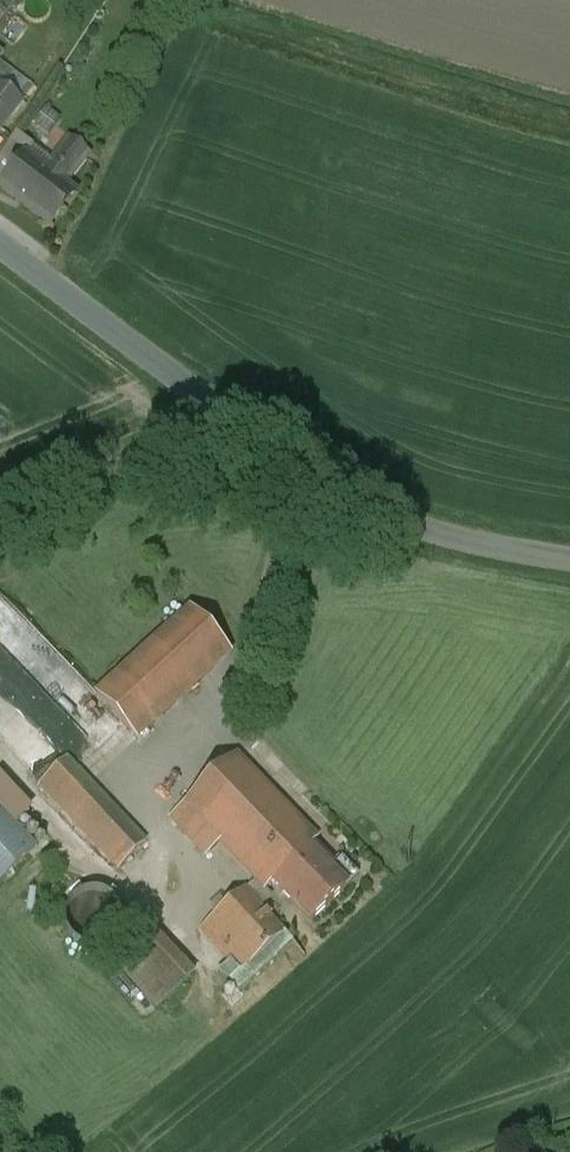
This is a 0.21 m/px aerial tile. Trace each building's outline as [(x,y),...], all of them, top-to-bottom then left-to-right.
[(0,86),(0,130),(22,102),(0,86)] [(0,156),(0,184),(2,186),(25,155),(26,156),(34,146),(16,132),(0,156)] [(68,140),(44,170),(26,156),(25,155),(2,186),(1,187),(50,225),(74,193),(65,186),(66,185),(65,184),(88,155),(68,140)] [(63,710),(91,683),(0,591),(0,646),(63,710)] [(191,609),(96,695),(136,739),(231,652),(191,609)] [(317,840),(235,755),(234,757),(185,804),(220,842),(255,880),(265,890),(266,890),(273,883),(309,849),(317,842),(316,842),(317,840)] [(104,799),(66,759),(40,784),(77,824),(104,799)] [(145,843),(104,799),(77,824),(119,868),(145,843)] [(220,842),(185,804),(169,819),(204,856),(220,842)] [(0,811),(0,880),(35,848),(0,811)] [(330,871),(309,849),(273,883),(311,922),(358,877),(342,860),(330,871)] [(265,890),(255,880),(245,890),(260,906),(271,896),(266,890),(265,890)] [(244,889),(200,930),(241,974),(244,971),(285,934),(260,906),(245,890),(244,889)] [(79,893),(75,895),(72,898),(70,901),(67,905),(65,909),(64,912),(63,916),(63,920),(63,924),(64,928),(65,931),(67,936),(70,940),(73,942),(76,945),(80,947),(83,948),(89,949),(95,949),(102,948),(106,946),(110,943),(114,940),(118,935),(120,931),(121,927),(122,924),(122,919),(121,913),(120,910),(119,907),(117,903),(114,900),(111,897),(107,894),(103,892),(96,890),(91,890),(87,891),(83,892),(79,893)] [(285,934),(244,971),(252,980),(292,942),(285,934)] [(159,935),(121,971),(156,1008),(194,973),(159,935)]
